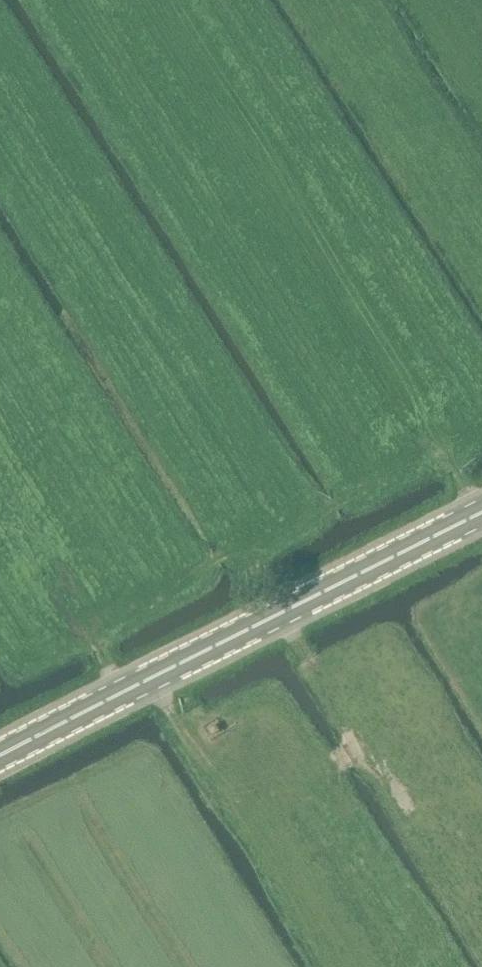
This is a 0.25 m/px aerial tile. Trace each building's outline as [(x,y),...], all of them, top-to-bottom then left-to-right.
[(208,730),(211,736),(218,733),(214,726),(208,730)]
